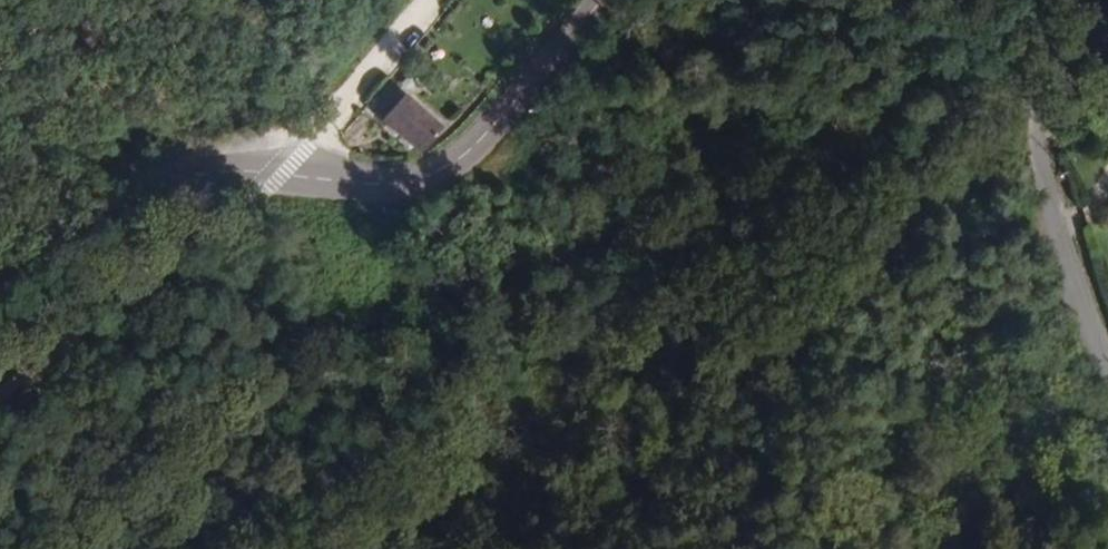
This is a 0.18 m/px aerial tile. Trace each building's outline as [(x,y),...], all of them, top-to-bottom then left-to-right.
[(409,155),(434,126),(400,98),(375,126),(409,155)] [(1096,147),(1107,171),(1107,141),(1096,147)]
